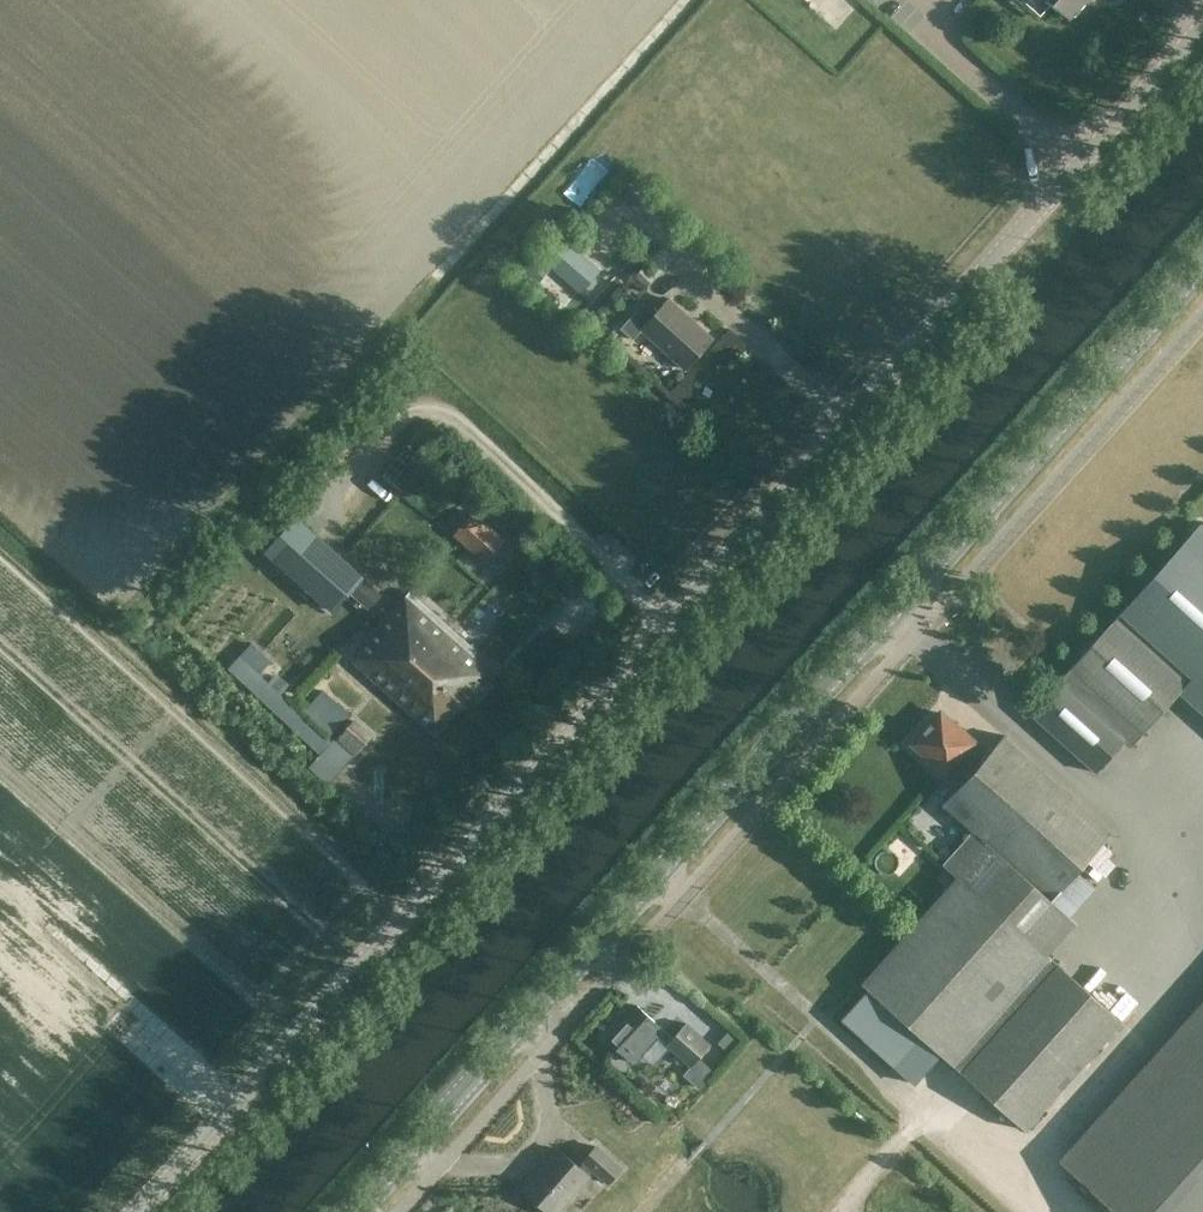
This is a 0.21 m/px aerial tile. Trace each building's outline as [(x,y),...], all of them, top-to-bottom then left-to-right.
[(1071,18),(1086,0),(1051,0),(1071,18)] [(580,293),(600,269),(555,230),(535,254),(580,293)] [(684,368),(712,337),(670,298),(655,314),(643,303),(621,328),(633,339),(642,330),(684,368)] [(474,507),(454,529),(485,558),(506,536),(474,507)] [(332,608),(361,576),(298,518),(269,551),(332,608)] [(1111,622),(1183,686),(1192,676),(1202,686),(1202,552),(1186,537),(1120,611),(1120,612),(1111,622)] [(352,589),(368,606),(384,591),(368,574),(352,589)] [(353,661),(422,724),(435,735),(493,671),(475,654),(478,650),(411,589),(366,639),(370,642),(353,661)] [(1057,680),(1029,711),(1042,724),(1095,772),(1123,740),(1124,739),(1130,744),(1183,686),(1111,622),(1071,668),(1059,682),(1057,680)] [(319,754),(332,741),(282,694),(291,685),(278,673),(269,682),(260,674),(273,661),(255,644),(242,657),(240,656),(229,668),(319,754)] [(332,734),(351,713),(324,690),(305,711),(332,734)] [(956,876),(862,982),(984,1091),(1025,1129),(1122,1021),(1048,954),(1023,931),(1077,870),(1112,830),(1004,733),(977,763),(968,755),(979,744),(958,726),(956,724),(940,710),(928,724),(927,725),(912,742),(949,776),(951,774),(961,782),(942,803),(972,830),(942,863),(956,876)] [(371,734),(360,724),(355,719),(336,739),(353,754),(371,734)] [(329,784),(354,757),(334,739),(309,767),(329,784)] [(607,1037),(635,1062),(659,1035),(668,1042),(692,1064),(709,1045),(684,1023),(673,1036),(636,1005),(607,1037)] [(1080,1179),(1117,1211),(1202,1211),(1202,1042),(1080,1179)] [(525,1188),(552,1211),(559,1211),(596,1169),(610,1182),(624,1166),(598,1143),(586,1133),(574,1146),(567,1154),(560,1148),(525,1188)]
